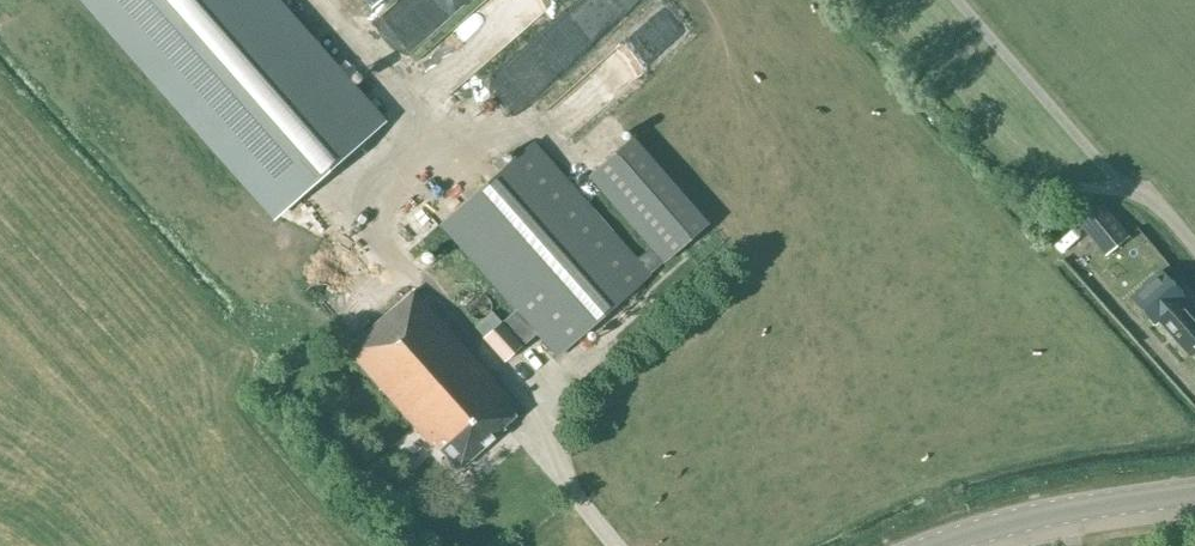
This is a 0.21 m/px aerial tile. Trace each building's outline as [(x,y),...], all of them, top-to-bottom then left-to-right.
[(268,0),(86,0),(276,216),(381,123),(308,39),(305,42),(268,0)] [(482,99),(506,124),(644,0),(593,0),(482,99)] [(555,0),(515,0),(534,20),(555,0)] [(641,74),(683,36),(680,33),(694,20),(681,6),(657,28),(649,20),(617,49),(641,74)] [(637,259),(650,275),(708,225),(633,138),(590,176),(651,247),(637,259)] [(515,310),(497,325),(498,325),(519,350),(537,335),(556,357),(650,275),(637,259),(535,143),(441,225),(515,310)] [(1106,256),(1129,237),(1102,205),(1085,208),(1074,218),(1106,256)] [(1129,298),(1130,299),(1153,324),(1157,320),(1189,355),(1194,350),(1194,321),(1191,317),(1194,314),(1194,309),(1183,296),(1161,271),(1129,298)] [(503,427),(521,411),(413,291),(346,352),(432,447),(434,444),(458,470),(504,428),(503,427)] [(505,362),(519,350),(498,325),(484,337),(505,362)]
